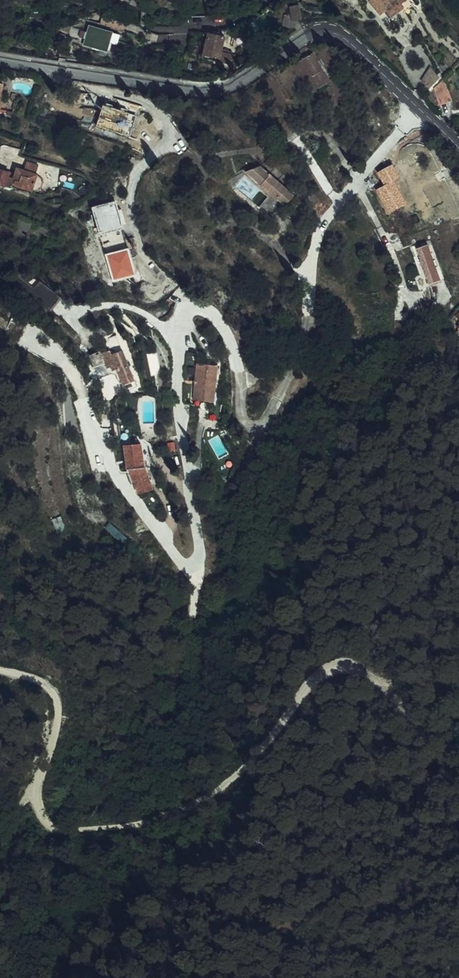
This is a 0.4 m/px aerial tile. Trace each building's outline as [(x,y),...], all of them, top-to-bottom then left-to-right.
[(405,0),(367,0),(368,2),(379,15),(385,10),(391,17),(402,9),(399,5),(405,0)] [(318,3),(310,5),(313,19),(321,16),(318,3)] [(110,42),(119,42),(120,30),(87,26),(85,47),(110,50),(110,42)] [(222,50),(226,33),(210,31),(208,32),(204,54),(220,56),(219,59),(235,62),(237,53),(222,50)] [(330,83),(315,52),(309,55),(311,59),(295,66),(310,93),(330,83)] [(430,88),(442,77),(432,67),(421,78),(430,88)] [(434,86),(440,104),(453,100),(447,82),(434,86)] [(7,179),(9,174),(0,172),(0,186),(15,190),(17,186),(31,191),(33,191),(36,192),(39,191),(41,190),(42,188),(43,185),(43,183),(43,180),(42,178),(39,176),(42,168),(31,164),(27,172),(19,170),(18,173),(16,181),(10,180),(7,179)] [(291,195),(259,167),(244,172),(283,205),(291,195)] [(14,171),(12,175),(9,174),(7,179),(10,180),(16,181),(18,173),(14,171)] [(117,200),(95,206),(102,234),(125,228),(117,200)] [(441,283),(428,245),(417,248),(429,287),(441,283)] [(129,376),(119,347),(91,356),(97,373),(108,369),(111,378),(117,376),(119,380),(129,376)] [(212,400),(215,365),(195,363),(192,398),(212,400)] [(151,490),(146,464),(142,465),(138,443),(121,446),(127,473),(132,472),(137,496),(151,490)] [(388,652),(397,652),(396,642),(387,643),(388,652)]
